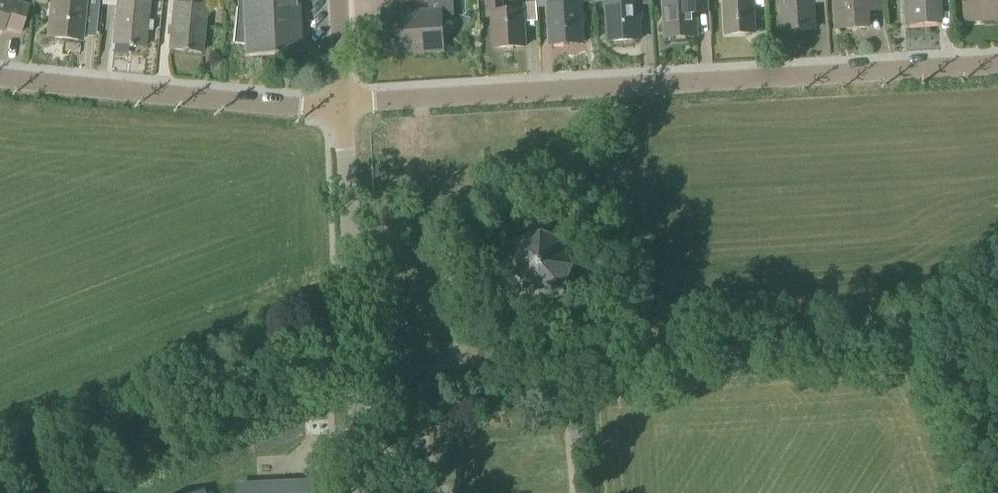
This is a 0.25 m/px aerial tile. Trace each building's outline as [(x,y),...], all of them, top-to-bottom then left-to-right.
[(28,8),(4,0),(0,0),(0,31),(2,32),(3,28),(20,34),(28,8)] [(99,0),(51,0),(48,38),(81,41),(82,23),(96,25),(99,0)] [(149,0),(117,0),(113,44),(144,47),(149,0)] [(299,0),(239,0),(241,0),(241,9),(235,10),(235,9),(234,9),(230,45),(232,45),(232,44),(243,45),(244,56),(242,56),(242,57),(302,54),(299,0)] [(429,6),(441,5),(442,17),(455,17),(454,0),(428,0),(429,6)] [(502,0),(488,0),(489,14),(492,14),(494,49),(526,47),(524,11),(503,12),(502,0)] [(539,10),(549,9),(551,45),(583,44),(581,4),(565,5),(565,0),(538,0),(539,10)] [(623,0),(593,0),(594,3),(606,2),(609,42),(640,40),(638,0),(623,1),(623,0)] [(697,37),(696,15),(709,13),(708,0),(663,0),(665,39),(697,37)] [(721,1),(724,1),(726,35),(755,34),(753,0),(721,0),(721,1)] [(815,30),(813,0),(781,0),(783,32),(815,30)] [(869,28),(867,3),(879,2),(879,0),(835,0),(837,30),(869,28)] [(907,26),(939,24),(938,0),(906,0),(907,26)] [(997,21),(997,0),(964,0),(965,22),(997,21)] [(201,53),(205,7),(173,4),(169,50),(201,53)] [(414,16),(383,18),(384,35),(392,35),(392,52),(433,50),(433,52),(443,52),(442,32),(435,32),(434,15),(427,15),(427,12),(414,13),(414,16)] [(541,299),(564,290),(574,267),(565,244),(542,234),(519,243),(509,266),(518,289),(541,299)] [(313,481),(237,484),(237,492),(314,492),(313,481)]
